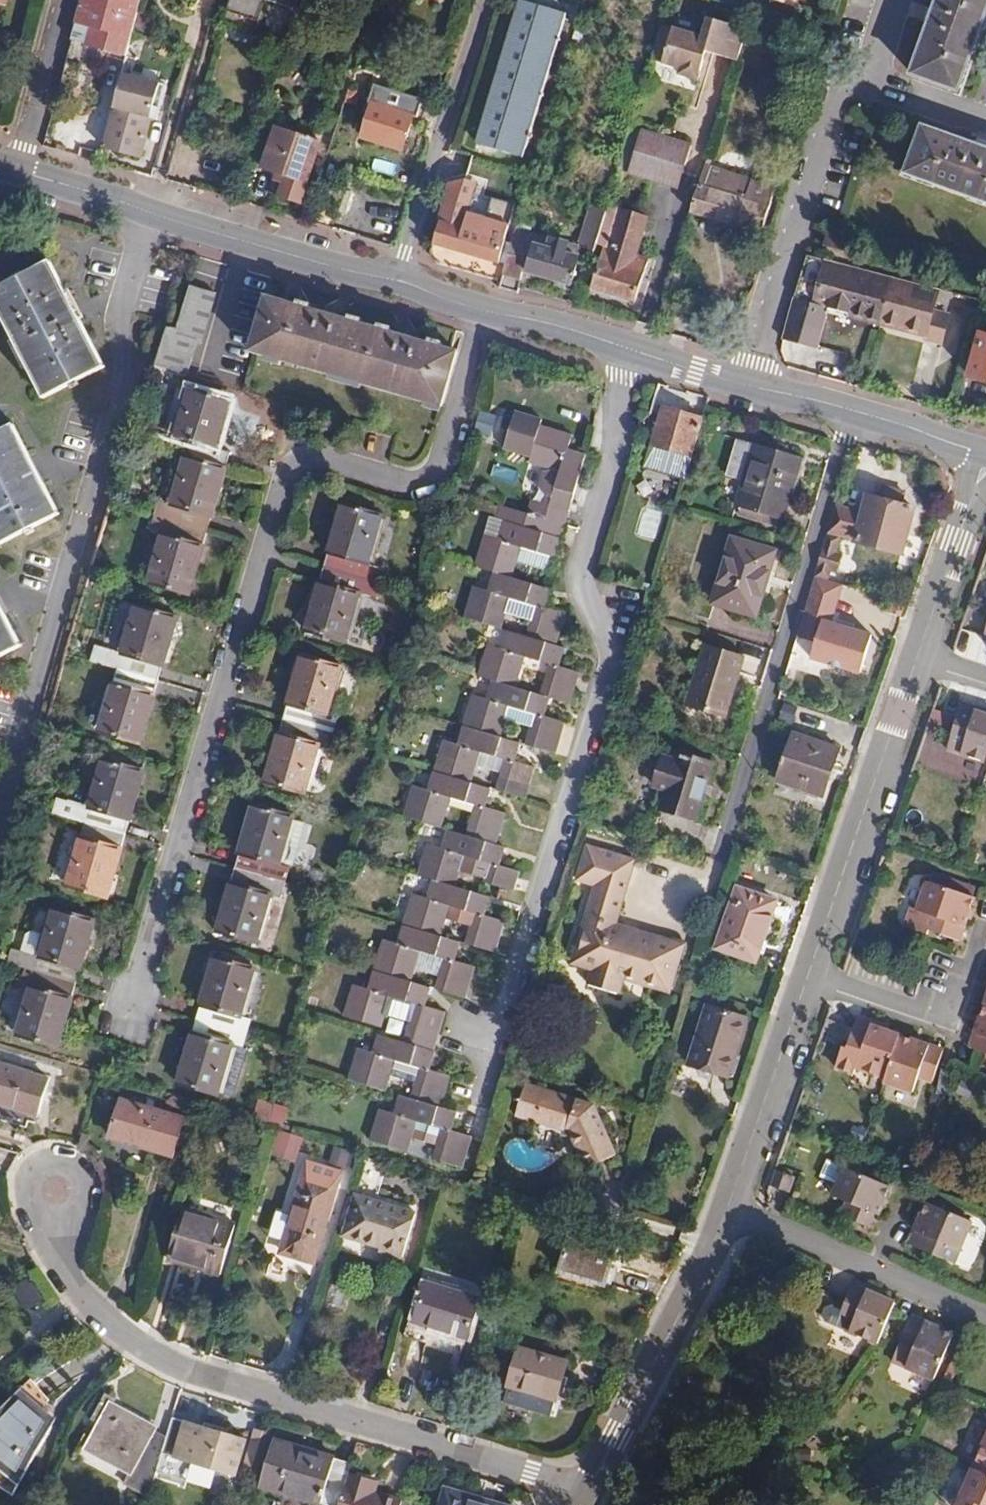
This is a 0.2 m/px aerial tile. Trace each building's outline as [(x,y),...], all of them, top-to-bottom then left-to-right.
[(139,0),(80,0),(70,41),(125,56),(139,0)] [(225,21),(256,31),(265,0),(232,0),(225,21)] [(298,0),(267,0),(295,9),(298,0)] [(477,144),(523,158),(566,13),(526,0),(520,0),(477,144)] [(911,75),(958,91),(985,14),(985,0),(937,0),(911,75)] [(701,60),(703,50),(737,60),(747,28),(709,17),(703,36),(662,24),(652,59),(682,68),(680,74),(699,80),(704,60),(701,60)] [(142,158),(162,86),(120,75),(101,147),(142,158)] [(375,83),(369,102),(371,105),(361,136),(368,138),(404,149),(414,115),(418,116),(423,99),(413,96),(375,83)] [(300,203),(321,141),(275,126),(261,168),(275,172),(273,178),(283,181),(278,195),(300,203)] [(922,126),(904,174),(985,203),(985,149),(922,126)] [(677,189),(691,143),(644,130),(643,131),(630,175),(677,189)] [(761,234),(775,187),(706,166),(691,213),(761,234)] [(506,265),(517,228),(519,222),(489,213),(485,226),(476,224),(477,218),(469,215),(474,200),(449,192),(431,251),(437,261),(501,281),(506,265)] [(594,251),(604,214),(605,211),(590,206),(578,246),(594,251)] [(635,303),(649,258),(638,254),(649,218),(607,206),(605,211),(604,214),(596,245),(603,247),(591,289),(635,303)] [(566,253),(568,243),(517,228),(506,265),(501,281),(499,288),(515,292),(517,285),(521,272),(570,287),(579,257),(566,253)] [(45,399),(105,368),(49,262),(0,287),(0,313),(45,399)] [(927,329),(936,293),(824,265),(815,304),(794,300),(793,300),(781,341),(816,347),(827,307),(880,320),(881,317),(927,329)] [(186,375),(196,344),(200,345),(216,294),(190,286),(177,329),(167,327),(155,366),(186,375)] [(457,352),(265,297),(249,352),(441,407),(457,352)] [(980,333),(968,376),(985,381),(985,335),(980,333)] [(213,465),(233,400),(180,385),(161,451),(185,458),(213,465)] [(692,457),(704,419),(661,406),(650,445),(692,457)] [(568,449),(571,434),(540,425),(542,420),(515,412),(504,450),(531,457),(529,463),(560,473),(553,496),(545,494),(543,502),(530,499),(527,513),(566,525),(587,454),(568,449)] [(58,515),(12,425),(0,431),(0,544),(58,515)] [(786,519),(803,459),(789,455),(790,447),(771,441),(769,448),(736,439),(726,475),(744,480),(736,505),(742,506),(780,518),(786,519)] [(207,532),(225,469),(213,465),(185,458),(172,504),(159,501),(154,516),(207,532)] [(902,553),(914,509),(902,505),(904,493),(884,487),(881,499),(867,495),(864,512),(836,504),(827,534),(902,553)] [(370,562),(383,515),(343,504),(325,566),(382,583),(387,567),(370,562)] [(556,558),(566,525),(527,513),(498,505),(493,520),(503,522),(498,538),(484,534),(474,566),(494,572),(512,578),(517,563),(549,572),(553,558),(556,558)] [(778,527),(780,518),(742,506),(739,515),(778,527)] [(655,539),(661,512),(644,508),(638,536),(655,539)] [(188,595),(207,532),(154,516),(150,532),(163,536),(149,584),(188,595)] [(753,616),(766,573),(770,574),(771,574),(777,550),(732,537),(711,605),(753,616)] [(831,571),(836,551),(823,548),(817,567),(831,571)] [(346,641),(361,593),(378,599),(382,583),(325,566),(307,629),(346,641)] [(502,630),(511,600),(535,607),(526,637),(556,646),(565,613),(546,607),(551,589),(512,578),(494,572),(489,590),(473,585),(463,618),(502,630)] [(758,617),(770,574),(766,573),(753,616),(758,617)] [(873,636),(831,623),(842,585),(815,576),(797,637),(816,642),(812,658),(860,674),(873,636)] [(158,683),(177,618),(137,607),(123,654),(110,650),(105,668),(118,671),(158,683)] [(0,608),(0,658),(21,647),(0,608)] [(517,689),(526,658),(549,665),(540,695),(551,699),(571,705),(581,673),(561,667),(566,649),(556,646),(526,637),(507,631),(502,648),(487,644),(477,677),(492,681),(517,689)] [(745,656),(705,644),(686,707),(725,719),(745,656)] [(329,714),(343,666),(303,655),(284,718),(336,733),(341,717),(329,714)] [(140,744),(158,683),(118,671),(100,732),(140,744)] [(502,738),(511,708),(535,715),(525,745),(556,754),(566,722),(546,715),(551,699),(540,695),(517,689),(492,681),(487,698),(473,693),(463,726),(502,738)] [(975,711),(977,707),(962,703),(946,749),(984,762),(985,763),(985,715),(975,711)] [(306,792),(320,744),(332,748),(336,733),(284,718),(267,780),(306,792)] [(472,782),(481,753),(505,760),(499,777),(502,777),(499,791),(526,799),(529,787),(531,787),(536,768),(515,761),(521,743),(502,738),(463,726),(458,744),(442,739),(433,771),(472,782)] [(777,782),(823,798),(841,749),(794,733),(777,782)] [(675,759),(676,752),(666,749),(664,756),(675,759)] [(695,820),(712,763),(676,752),(675,759),(664,756),(654,788),(665,791),(660,809),(695,820)] [(125,836),(144,772),(103,760),(89,807),(80,805),(75,821),(84,824),(125,836)] [(486,807),(491,788),(472,782),(433,771),(427,789),(414,785),(404,817),(442,828),(451,799),(475,807),(466,835),(497,845),(507,813),(486,807)] [(281,865),(295,815),(255,803),(236,867),(286,882),(291,868),(281,865)] [(106,898),(125,836),(84,824),(66,886),(106,898)] [(457,887),(467,857),(489,864),(483,882),(514,892),(520,871),(501,866),(506,848),(497,845),(466,835),(448,830),(442,847),(427,843),(418,875),(433,880),(457,887)] [(570,964),(592,971),(587,987),(619,997),(625,975),(671,989),(685,944),(617,924),(636,861),(587,847),(577,879),(595,884),(570,964)] [(282,897),(286,882),(236,867),(218,930),(258,942),(272,894),(282,897)] [(442,937),(452,907),(474,914),(465,944),(497,953),(506,921),(486,915),(491,897),(457,887),(433,880),(427,897),(412,893),(403,925),(442,937)] [(912,908),(905,926),(927,933),(928,930),(960,941),(975,898),(928,881),(919,910),(912,908)] [(778,901),(737,887),(716,948),(756,962),(778,901)] [(77,982),(95,920),(55,910),(41,956),(15,948),(10,964),(25,968),(77,982)] [(412,983),(420,953),(445,960),(435,990),(466,999),(476,967),(456,960),(461,942),(442,937),(403,925),(397,943),(382,938),(372,971),(412,983)] [(241,1017),(254,967),(215,956),(197,1019),(247,1033),(251,1020),(241,1017)] [(58,1044),(77,982),(25,968),(21,982),(32,986),(18,1032),(58,1044)] [(382,1028),(392,997),(415,1003),(404,1041),(435,1051),(447,1012),(426,1006),(431,988),(423,986),(412,983),(372,971),(367,989),(353,985),(343,1016),(382,1028)] [(985,1005),(970,1048),(985,1053),(985,1006),(985,1005)] [(707,1006),(690,1066),(729,1078),(747,1018),(707,1006)] [(885,1078),(900,1035),(872,1026),(872,1020),(859,1015),(847,1048),(861,1054),(857,1068),(885,1078)] [(218,1092),(233,1045),(243,1048),(247,1033),(197,1019),(179,1080),(218,1092)] [(386,1091),(395,1062),(419,1069),(410,1098),(443,1108),(451,1077),(431,1071),(437,1051),(435,1051),(404,1041),(377,1034),(372,1052),(357,1048),(348,1080),(386,1091)] [(933,1083),(944,1050),(900,1035),(885,1078),(884,1081),(914,1092),(919,1078),(933,1083)] [(0,1065),(0,1106),(37,1116),(47,1079),(0,1065)] [(568,1132),(584,1169),(613,1156),(592,1105),(524,1084),(515,1115),(568,1132)] [(408,1153),(417,1122),(441,1129),(432,1160),(463,1169),(473,1137),(452,1131),(457,1112),(443,1108),(410,1098),(400,1095),(394,1113),(379,1109),(369,1141),(408,1153)] [(285,1125),(289,1105),(259,1099),(255,1119),(285,1125)] [(182,1119),(120,1102),(109,1138),(171,1156),(182,1119)] [(279,1130),(273,1156),(298,1162),(304,1136),(279,1130)] [(839,1183),(845,1167),(828,1160),(821,1176),(839,1183)] [(873,1229),(891,1187),(845,1167),(839,1183),(833,1197),(847,1203),(842,1216),(873,1229)] [(794,1177),(775,1170),(770,1186),(789,1193),(794,1177)] [(302,1178),(279,1255),(313,1265),(336,1188),(302,1178)] [(354,1194),(343,1235),(380,1247),(379,1251),(403,1259),(416,1213),(354,1194)] [(940,1258),(946,1245),(960,1251),(973,1221),(927,1201),(909,1244),(940,1258)] [(182,1210),(168,1258),(220,1274),(235,1226),(182,1210)] [(571,1233),(557,1280),(603,1295),(617,1247),(571,1233)] [(878,1348),(899,1300),(858,1282),(845,1313),(837,1309),(831,1311),(826,1321),(827,1327),(878,1348)] [(415,1302),(404,1336),(426,1344),(425,1347),(461,1357),(478,1300),(426,1284),(420,1303),(415,1302)] [(953,1335),(911,1318),(892,1362),(935,1380),(953,1335)] [(507,1387),(555,1402),(567,1365),(518,1350),(507,1387)] [(53,1426),(37,1413),(50,1399),(29,1380),(0,1410),(0,1469),(19,1484),(53,1426)] [(150,1497),(167,1438),(134,1419),(136,1415),(122,1408),(120,1411),(110,1406),(114,1399),(104,1394),(91,1419),(100,1424),(87,1448),(131,1471),(124,1484),(150,1497)] [(245,1441),(184,1423),(174,1457),(236,1475),(245,1441)] [(350,1463),(273,1440),(260,1486),(325,1504),(338,1504),(347,1474),(350,1463)] [(985,1440),(973,1469),(985,1475),(985,1440)] [(0,1469),(0,1487),(4,1489),(12,1495),(19,1484),(0,1469)] [(973,1469),(961,1498),(975,1504),(985,1504),(985,1475),(973,1469)] [(401,1501),(370,1491),(373,1481),(347,1474),(338,1504),(400,1504),(401,1501)] [(441,1504),(496,1504),(446,1490),(441,1504)]
